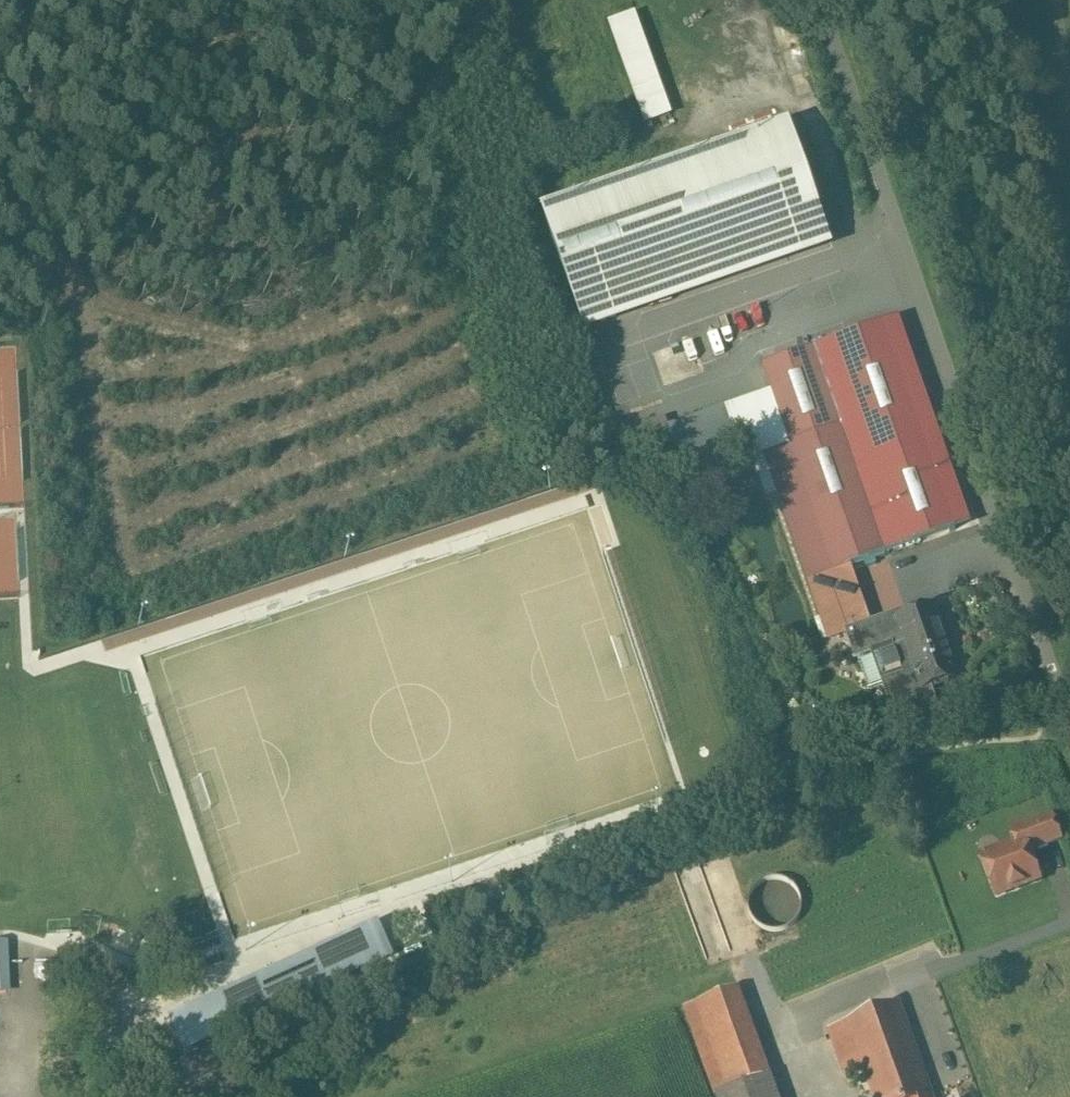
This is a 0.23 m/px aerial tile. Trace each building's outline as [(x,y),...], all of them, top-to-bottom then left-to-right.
[(609,22),(646,125),(672,115),(636,13),(609,22)] [(789,124),(542,211),(584,337),(832,248),(789,124)] [(881,323),(763,365),(772,391),(790,443),(789,443),(789,444),(763,453),(763,454),(808,581),(845,568),(954,530),(881,323)] [(772,391),(668,428),(688,481),(763,454),(763,453),(789,444),(789,443),(790,443),(772,391)] [(845,568),(808,581),(821,618),(827,616),(835,638),(847,634),(847,633),(865,627),(845,568)] [(935,608),(903,619),(902,614),(865,627),(847,633),(847,634),(856,658),(893,645),(904,678),(884,685),(893,712),(912,706),(913,708),(916,707),(917,711),(935,705),(929,689),(960,678),(935,608)] [(1051,818),(1011,833),(1016,845),(1023,842),(1027,853),(1060,841),(1051,818)] [(1016,845),(982,858),(996,896),(1038,881),(1027,853),(1023,842),(1016,845)] [(789,909),(800,906),(794,877),(758,884),(767,924),(791,918),(789,909)] [(379,930),(333,945),(334,948),(342,969),(354,965),(387,954),(379,930)] [(334,948),(219,1000),(232,1027),(356,971),(354,965),(342,969),(334,948)] [(737,988),(683,1007),(714,1094),(717,1093),(768,1075),(737,988)] [(829,1029),(846,1077),(864,1070),(874,1096),(928,1096),(929,1096),(931,1096),(897,1003),(829,1029)] [(768,1075),(717,1093),(718,1096),(776,1096),(768,1075)]
